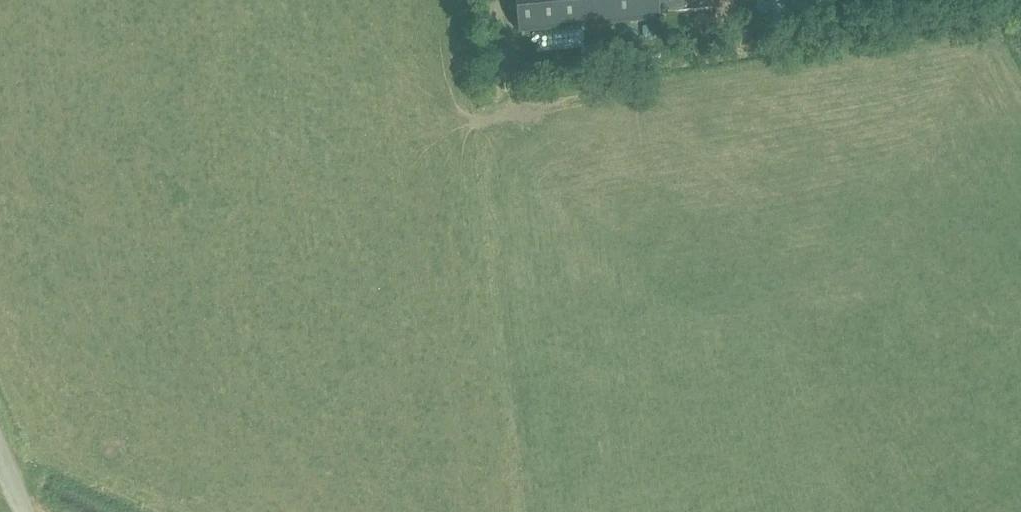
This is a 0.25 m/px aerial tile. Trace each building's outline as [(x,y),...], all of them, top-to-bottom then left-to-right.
[(518,32),(658,19),(657,11),(684,9),(683,0),(515,0),(518,32)] [(758,21),(814,16),(813,0),(756,0),(758,21)] [(647,24),(631,26),(632,36),(648,34),(647,24)]
